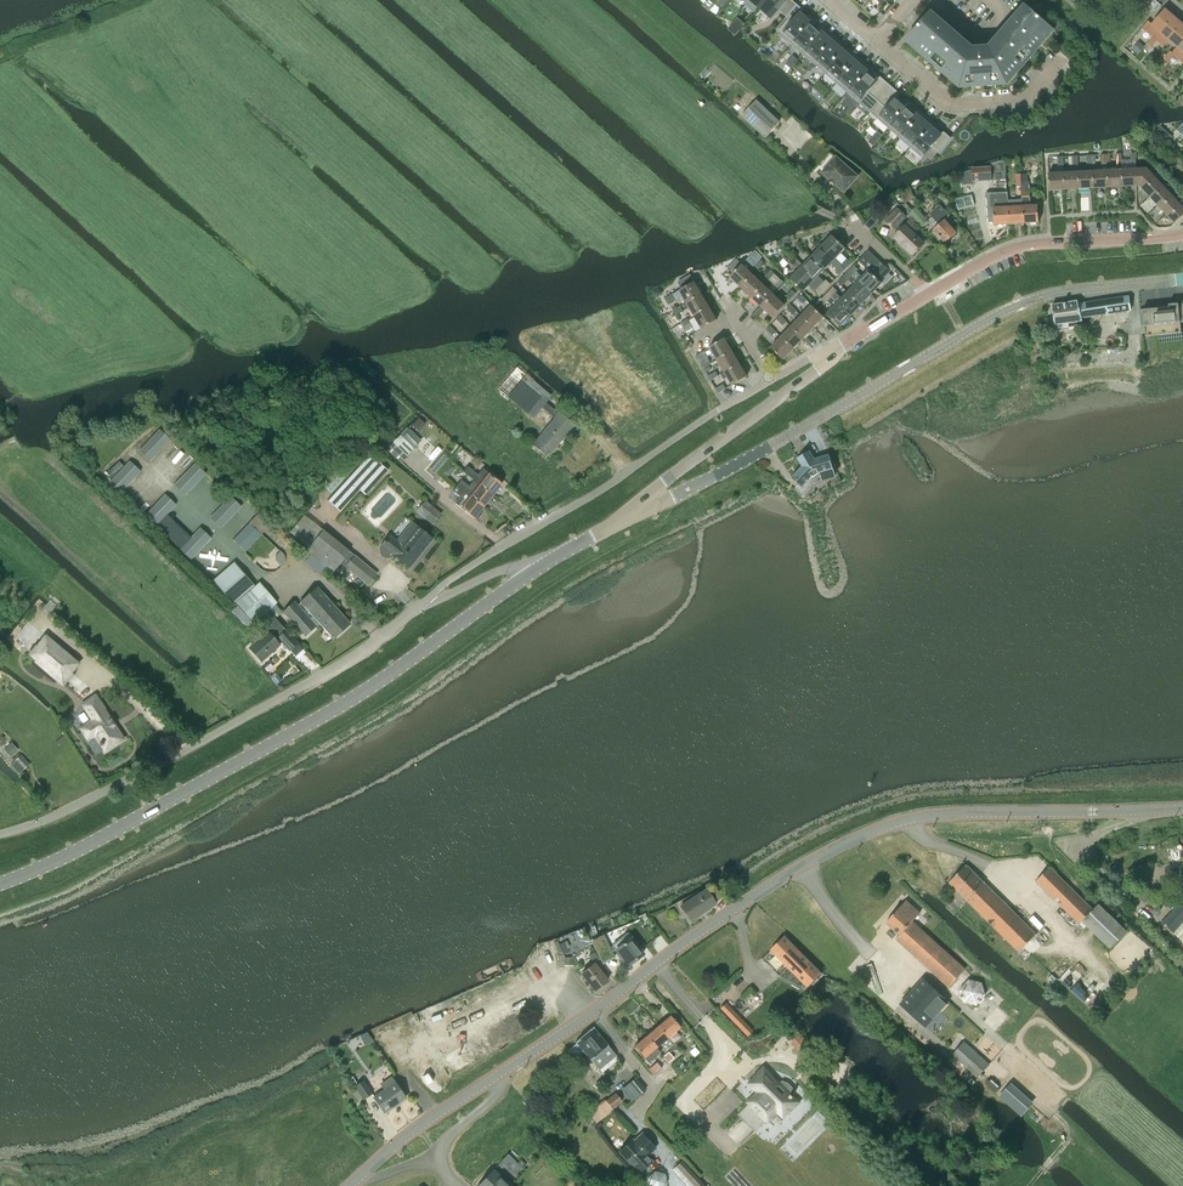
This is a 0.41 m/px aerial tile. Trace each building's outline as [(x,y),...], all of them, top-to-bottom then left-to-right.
[(759,8),(766,0),(750,0),(759,8)] [(759,8),(771,18),(778,10),(787,17),(798,5),(792,0),(766,0),(759,8)] [(1149,4),(1157,11),(1161,6),(1155,0),(1153,0),(1149,4)] [(789,19),(777,32),(792,45),(814,20),(814,19),(811,23),(801,14),(804,10),(798,5),(787,17),(789,19)] [(960,86),(1007,83),(1053,29),(1025,5),(992,44),(971,45),(931,12),(907,40),(960,86)] [(1148,21),(1142,28),(1153,37),(1154,35),(1157,37),(1173,17),(1165,10),(1152,25),(1148,21)] [(875,18),(879,22),(885,16),(880,12),(875,18)] [(1153,37),(1147,43),(1152,47),(1157,41),(1163,46),(1164,47),(1170,40),(1169,40),(1182,24),(1173,17),(1157,37),(1154,35),(1153,37)] [(814,20),(792,45),(794,46),(803,55),(825,29),(822,32),(818,29),(821,26),(814,20)] [(1182,41),(1182,25),(1182,24),(1169,40),(1170,40),(1178,47),(1182,41)] [(825,29),(803,55),(813,63),(814,64),(833,42),(829,38),(832,35),(825,29)] [(833,42),(814,64),(816,65),(825,74),(844,52),(844,51),(840,48),(843,45),(836,38),(833,42)] [(1172,54),(1174,55),(1182,63),(1182,41),(1178,47),(1174,52),(1172,54)] [(1133,50),(1139,54),(1145,47),(1140,42),(1133,50)] [(844,52),(825,74),(834,82),(836,83),(855,61),(851,58),(854,54),(847,48),(844,51),(844,52)] [(1172,54),(1174,52),(1171,50),(1164,58),(1168,62),(1174,55),(1172,54)] [(855,61),(836,83),(838,85),(847,93),(866,71),(867,71),(870,68),(862,61),(859,65),(855,61)] [(866,71),(847,93),(858,102),(866,109),(875,99),(867,92),(878,80),(877,80),(873,76),(867,71),(866,71)] [(875,99),(866,109),(868,111),(870,112),(879,102),(886,109),(897,97),(900,94),(890,86),(880,77),(877,80),(878,80),(867,92),(875,99)] [(879,102),(870,112),(878,119),(889,129),(908,107),(908,106),(897,97),(886,109),(879,102)] [(742,116),(765,138),(780,121),(757,100),(742,116)] [(908,107),(889,129),(898,137),(900,138),(919,116),(915,113),(918,109),(910,103),(908,106),(908,107)] [(919,116),(900,138),(901,140),(911,148),(933,122),(926,116),(923,120),(919,116)] [(930,126),(911,148),(922,158),(925,155),(933,147),(938,152),(951,138),(944,132),(941,135),(936,131),(930,126)] [(1161,127),(1156,132),(1167,143),(1172,137),(1161,127)] [(1131,161),(1121,161),(1121,162),(1122,170),(1122,187),(1137,186),(1136,169),(1135,153),(1130,153),(1131,161)] [(1102,171),(1093,171),(1093,188),(1108,188),(1107,171),(1107,163),(1106,155),(1101,155),(1102,164),(1102,171)] [(836,184),(844,191),(858,176),(836,157),(823,172),(831,180),(830,180),(836,185),(836,184)] [(1005,162),(991,166),(992,169),(992,170),(993,181),(1006,180),(1005,162)] [(1136,169),(1137,186),(1140,186),(1175,224),(1182,216),(1182,207),(1147,168),(1136,169)] [(992,169),(972,170),(972,171),(973,182),(974,182),(993,181),(992,170),(992,169)] [(1122,170),(1107,171),(1108,188),(1122,187),(1122,170)] [(1093,171),(1078,172),(1079,189),(1093,188),(1093,171)] [(1078,172),(1063,173),(1064,190),(1079,189),(1078,172)] [(1055,173),(1049,174),(1050,191),(1064,190),(1063,173),(1055,173)] [(1022,187),(1022,200),(1024,224),(1039,223),(1038,205),(1031,206),(1029,181),(1022,182),(1022,187)] [(990,194),(987,194),(987,208),(988,223),(994,223),(995,225),(1009,224),(1008,200),(1008,192),(1000,193),(990,193),(990,194)] [(1008,200),(1009,224),(1024,224),(1022,200),(1008,200)] [(905,204),(901,207),(909,215),(910,213),(914,218),(922,226),(928,221),(920,213),(915,207),(912,210),(906,203),(905,204)] [(956,233),(945,220),(950,216),(940,205),(929,214),(939,225),(933,230),(945,243),(956,233)] [(886,221),(895,229),(906,218),(897,209),(886,221)] [(911,218),(907,222),(913,228),(917,224),(911,218)] [(899,233),(894,237),(913,255),(924,243),(905,226),(901,222),(895,229),(899,233)] [(835,259),(846,248),(832,235),(822,246),(835,259)] [(841,264),(835,259),(822,246),(812,257),(825,270),(831,263),(837,269),(835,271),(840,275),(846,269),(841,264)] [(868,250),(858,261),(864,266),(873,255),(868,250)] [(873,255),(864,266),(868,270),(878,260),(873,255)] [(819,276),(825,270),(812,257),(801,268),(825,290),(831,285),(826,280),(825,282),(819,276)] [(841,264),(846,269),(851,263),(847,259),(841,264)] [(758,270),(764,263),(761,260),(755,266),(758,270)] [(878,260),(868,270),(869,271),(874,275),(883,265),(878,260)] [(857,272),(853,276),(859,281),(872,294),(882,283),(880,281),(890,271),(894,267),(891,264),(889,264),(886,264),(884,265),(883,265),(874,275),(869,271),(863,277),(857,272)] [(741,287),(753,275),(742,265),(730,277),(741,287)] [(848,271),(853,276),(859,270),(854,265),(848,271)] [(819,297),(825,290),(801,268),(791,279),(804,292),(810,285),(816,291),(814,292),(819,297)] [(769,280),(771,278),(775,274),(771,270),(765,276),(769,280)] [(849,280),(853,276),(848,271),(842,278),(847,282),(849,280)] [(764,285),(756,278),(753,275),(741,287),(752,298),(764,285)] [(854,286),(848,292),(861,305),(872,294),(859,281),(853,276),(849,280),(854,286)] [(785,284),(782,280),(776,286),(779,290),(785,284)] [(687,304),(702,295),(694,282),(679,291),(687,304)] [(763,308),(775,296),(764,285),(752,298),(763,308)] [(833,287),(828,293),(832,297),(838,291),(833,287)] [(786,297),(790,300),(796,294),(792,290),(786,297)] [(836,293),(832,297),(838,303),(851,316),(861,305),(848,292),(842,299),(836,293)] [(828,293),(822,299),(826,304),(829,301),(832,303),(831,304),(834,307),(827,314),(841,327),(851,316),(838,303),(832,297),(828,293)] [(800,294),(797,298),(803,304),(807,301),(800,294)] [(666,299),(669,303),(676,299),(674,295),(666,299)] [(695,316),(710,307),(702,295),(687,304),(695,316)] [(785,305),(783,303),(775,296),(763,308),(773,318),(785,305)] [(1054,319),(1046,320),(1048,328),(1056,327),(1056,325),(1083,322),(1082,318),(1131,311),(1128,296),(1079,304),(1078,301),(1052,305),(1054,319)] [(1180,322),(1182,322),(1182,303),(1178,304),(1169,305),(1169,307),(1142,310),(1144,327),(1180,323),(1180,322)] [(790,305),(787,309),(793,315),(796,311),(790,305)] [(802,316),(814,328),(824,317),(812,305),(802,316)] [(674,311),(676,316),(684,311),(681,307),(674,311)] [(710,307),(695,316),(702,329),(717,320),(710,307)] [(780,316),(777,319),(783,325),(786,322),(780,316)] [(804,339),(814,328),(802,316),(792,327),(804,339)] [(689,320),(681,324),(684,328),(691,324),(689,320)] [(770,326),(767,330),(773,336),(776,332),(770,326)] [(794,349),(804,339),(792,327),(781,337),(794,349)] [(784,360),(794,349),(781,337),(771,348),(784,360)] [(717,360),(732,351),(725,338),(710,347),(717,360)] [(725,372),(740,364),(732,351),(717,360),(725,372)] [(704,368),(709,365),(711,364),(709,359),(701,364),(704,368)] [(740,364),(725,372),(732,385),(747,377),(740,364)] [(551,396),(526,376),(526,375),(517,368),(498,390),(508,398),(532,418),(542,407),(555,418),(532,445),(546,456),(551,451),(552,452),(574,426),(559,413),(558,414),(545,403),(551,396)] [(716,372),(709,376),(711,381),(718,376),(716,372)] [(716,389),(718,393),(726,389),(723,385),(716,389)] [(558,402),(563,397),(558,393),(554,398),(558,402)] [(171,439),(160,429),(139,451),(150,461),(171,439)] [(403,437),(414,447),(421,440),(410,430),(403,437)] [(387,449),(401,463),(407,457),(393,443),(387,449)] [(835,474),(830,455),(815,459),(810,451),(798,459),(802,467),(792,478),(807,492),(815,483),(824,477),(835,474)] [(370,454),(328,501),(340,512),(360,490),(365,495),(388,470),(370,454)] [(442,454),(438,459),(444,464),(448,459),(442,454)] [(109,483),(120,493),(141,471),(130,461),(109,483)] [(206,473),(195,463),(175,485),(185,495),(206,473)] [(342,463),(321,486),(331,494),(351,471),(348,469),(342,463)] [(483,469),(478,475),(467,466),(463,472),(473,480),(493,496),(502,484),(483,469)] [(444,469),(440,473),(446,478),(450,474),(444,469)] [(457,486),(484,507),(493,496),(473,480),(468,486),(461,480),(457,486)] [(455,503),(474,519),(484,507),(457,486),(452,491),(460,497),(455,503)] [(156,526),(176,504),(166,494),(145,516),(156,526)] [(241,506),(230,496),(210,518),(220,528),(241,506)] [(438,515),(424,502),(418,510),(431,522),(438,515)] [(233,540),(245,551),(261,535),(249,523),(233,540)] [(381,548),(380,551),(381,554),(383,557),(386,558),(390,559),(393,558),(395,556),(409,568),(433,539),(416,526),(410,533),(406,530),(397,542),(390,536),(382,545),(381,548)] [(191,559),(211,538),(201,527),(180,549),(191,559)] [(333,572),(350,551),(323,530),(306,551),(333,572)] [(283,555),(280,552),(275,557),(276,562),(281,568),(283,566),(285,563),(285,558),(283,555)] [(346,567),(368,585),(377,574),(355,556),(346,567)] [(234,562),(213,580),(234,604),(255,586),(234,562)] [(235,604),(252,624),(277,602),(260,582),(235,604)] [(316,626),(315,626),(318,623),(333,639),(350,624),(318,588),(301,603),(298,606),(295,602),(283,613),(304,636),(316,626)] [(298,643),(290,634),(276,619),(267,628),(268,629),(249,647),(262,660),(281,643),(289,652),(298,643)] [(72,675),(71,673),(78,664),(46,636),(30,655),(36,660),(35,662),(63,685),(72,675)] [(114,725),(104,710),(104,709),(96,696),(85,703),(86,703),(83,705),(93,720),(81,729),(88,740),(94,736),(101,746),(103,745),(105,749),(121,739),(113,726),(114,725)] [(18,750),(12,743),(4,750),(10,757),(18,750)] [(16,761),(11,765),(19,774),(29,764),(21,756),(19,754),(14,759),(16,761)] [(897,849),(889,854),(899,870),(907,865),(897,849)] [(966,865),(949,882),(1020,952),(1037,935),(966,865)] [(1050,867),(1035,882),(1079,924),(1082,921),(1093,909),(1050,867)] [(1138,896),(1144,902),(1152,893),(1147,887),(1138,896)] [(716,904),(706,889),(681,906),(691,921),(716,904)] [(1162,922),(1182,942),(1182,899),(1162,922)] [(913,922),(921,913),(906,901),(886,923),(900,935),(896,939),(949,987),(966,969),(913,922)] [(1093,909),(1082,921),(1087,926),(1109,948),(1127,931),(1099,903),(1093,909)] [(597,923),(586,929),(594,946),(605,941),(597,923)] [(613,945),(619,954),(618,955),(622,961),(624,960),(629,966),(644,954),(631,938),(630,939),(626,934),(613,945)] [(808,987),(822,973),(785,936),(771,950),(808,987)] [(594,952),(590,955),(595,963),(600,960),(594,952)] [(595,964),(581,974),(595,991),(608,980),(595,964)] [(923,978),(900,1004),(926,1027),(949,1002),(923,978)] [(969,979),(959,990),(963,1002),(977,1006),(986,995),(982,983),(969,979)] [(762,1004),(767,1009),(787,992),(783,987),(762,1004)] [(658,1026),(668,1038),(680,1027),(670,1016),(658,1026)] [(523,1025),(527,1032),(540,1025),(536,1018),(523,1025)] [(646,1036),(656,1048),(668,1038),(658,1026),(646,1036)] [(583,1052),(594,1064),(599,1070),(617,1055),(594,1028),(576,1043),(571,1048),(578,1056),(583,1052)] [(644,1058),(656,1048),(646,1036),(634,1046),(644,1058)] [(683,1040),(688,1046),(693,1042),(688,1036),(683,1040)] [(478,1059),(499,1047),(493,1037),(472,1049),(478,1059)] [(952,1055),(977,1077),(978,1077),(990,1064),(964,1041),(952,1055)] [(454,1073),(478,1059),(468,1042),(444,1056),(454,1073)] [(669,1062),(674,1058),(668,1052),(663,1056),(669,1062)] [(661,1069),(657,1063),(652,1066),(657,1072),(661,1069)] [(750,1103),(738,1115),(741,1118),(755,1132),(767,1120),(768,1120),(777,1111),(783,1117),(798,1102),(793,1098),(794,1097),(792,1095),(794,1093),(792,1088),(788,1084),(783,1082),(780,1085),(764,1069),(750,1083),(759,1093),(750,1102),(750,1103)] [(385,1090),(381,1093),(374,1097),(385,1113),(406,1099),(391,1077),(380,1084),(385,1090)] [(636,1077),(621,1089),(631,1102),(646,1090),(636,1077)] [(356,1086),(364,1099),(372,1094),(364,1081),(356,1086)] [(596,1123),(613,1110),(612,1109),(622,1101),(616,1093),(606,1101),(604,1100),(588,1113),(596,1123)] [(632,1140),(619,1152),(638,1173),(651,1161),(647,1156),(655,1149),(641,1134),(633,1141),(632,1140)] [(681,1161),(672,1170),(687,1185),(705,1185),(681,1161)] [(494,1168),(477,1185),(512,1185),(494,1168)] [(665,1174),(654,1171),(647,1178),(649,1185),(665,1185),(667,1184),(665,1174)]
